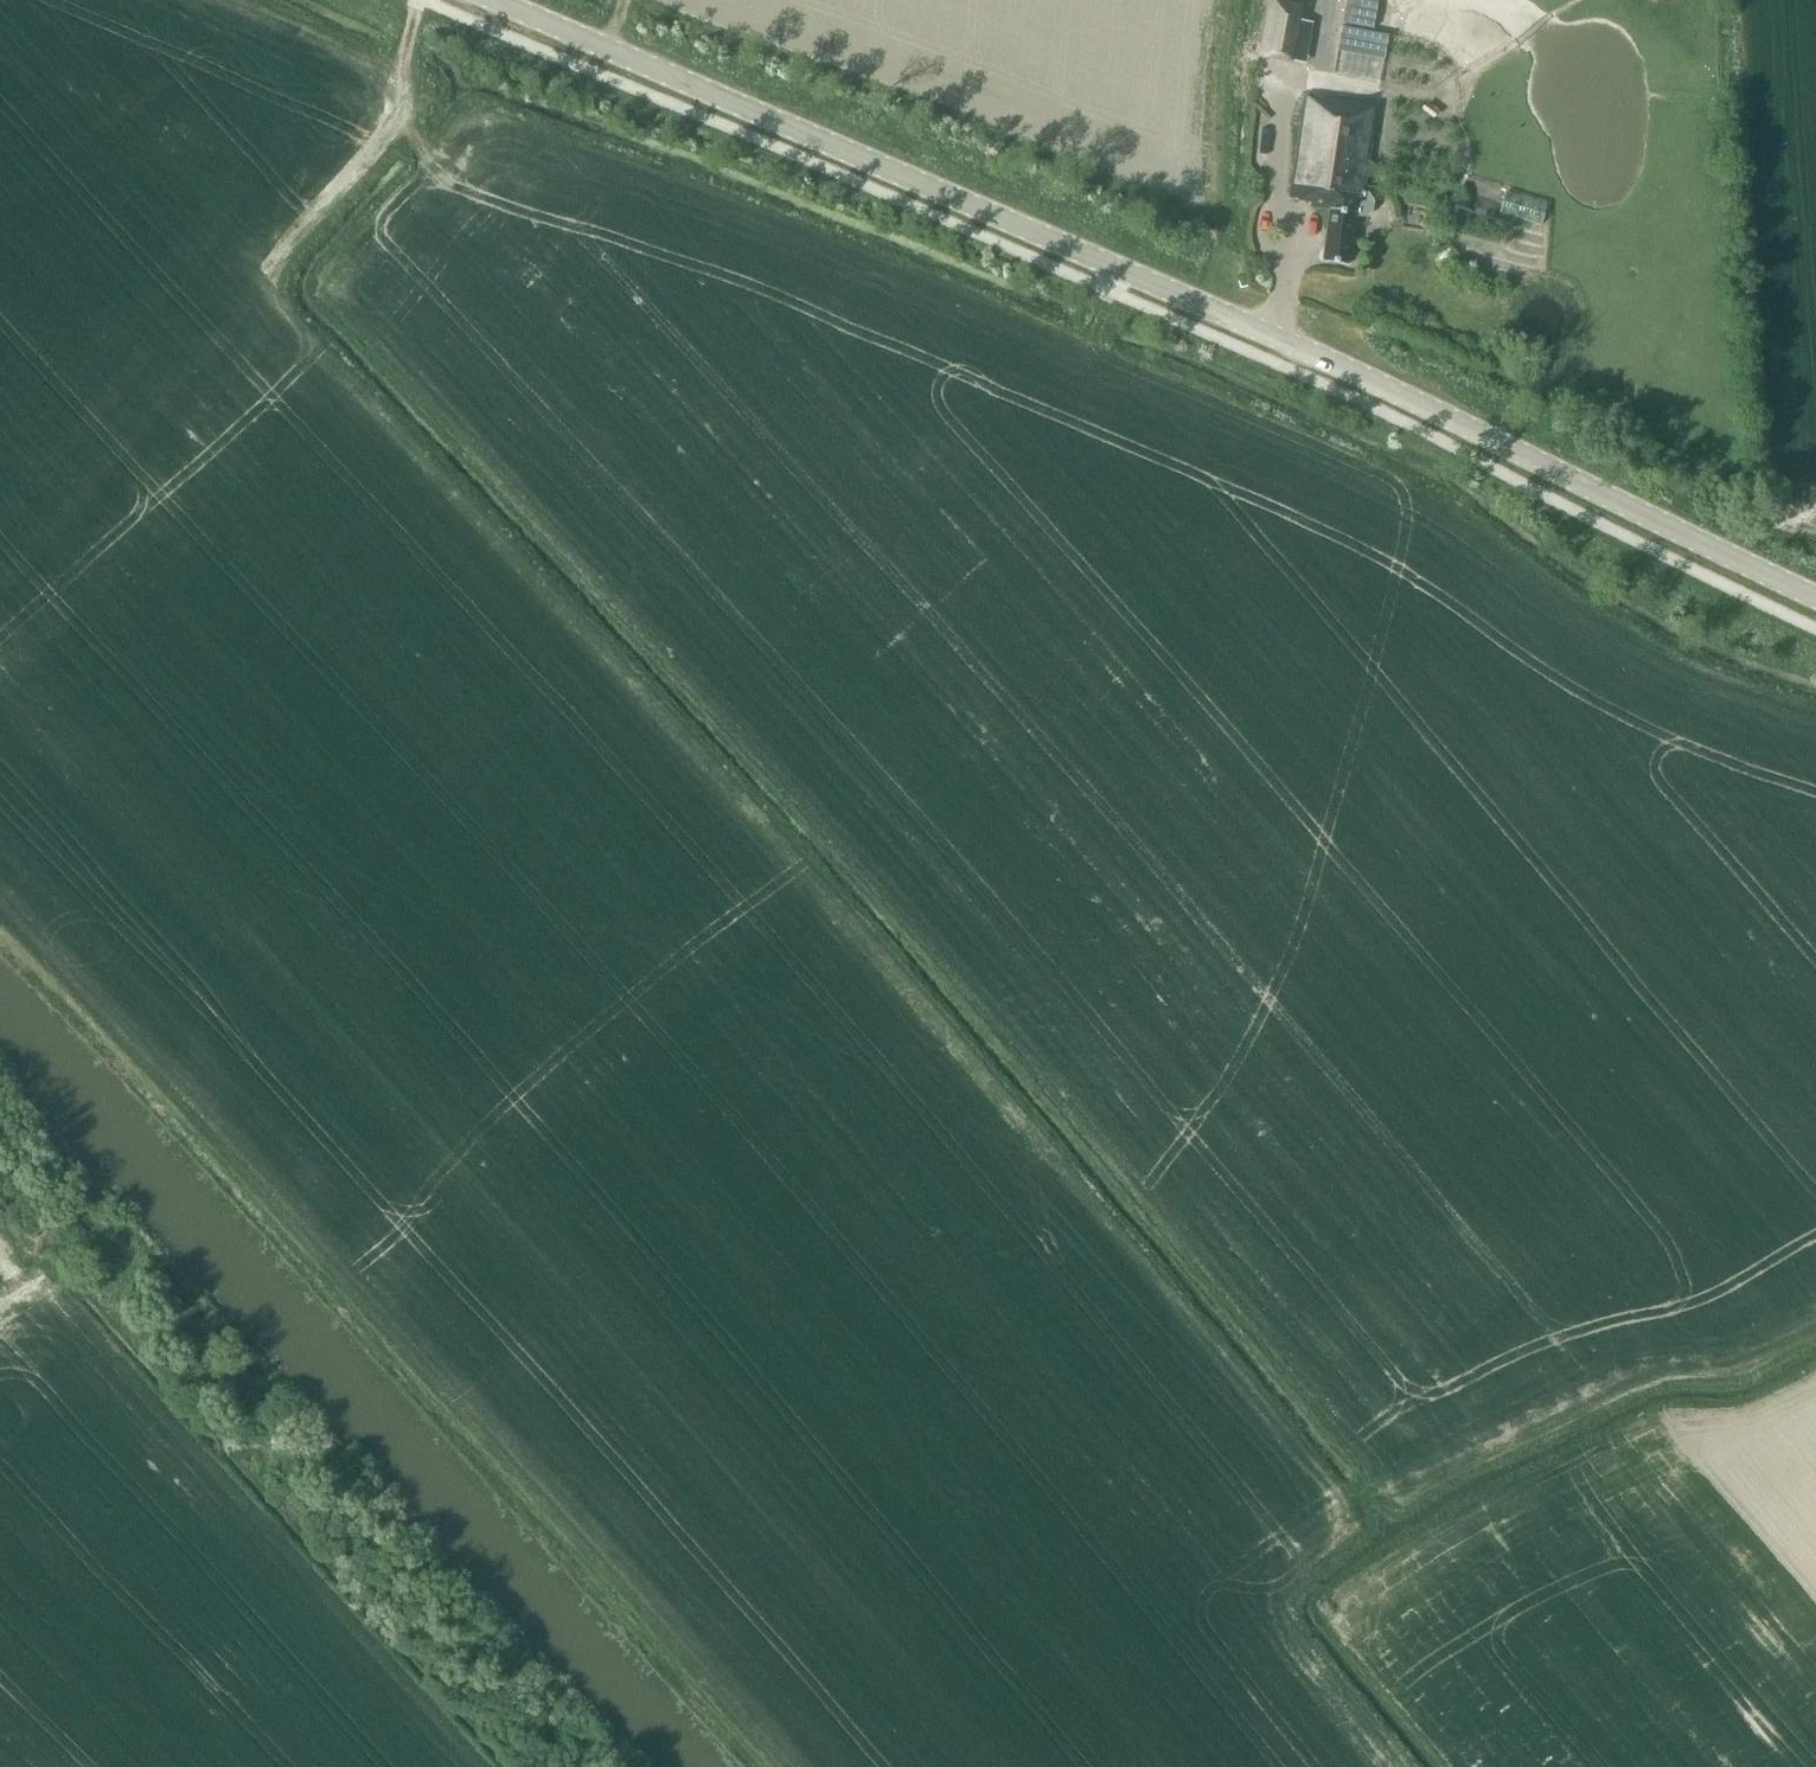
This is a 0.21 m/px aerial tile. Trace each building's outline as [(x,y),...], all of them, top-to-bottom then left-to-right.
[(1259,58),(1292,64),(1292,62),(1297,41),(1310,43),(1314,22),(1301,20),(1304,4),(1284,0),(1270,0),(1259,58)] [(1389,35),(1341,26),(1337,50),(1384,59),(1389,35)] [(1368,192),(1360,190),(1373,105),(1306,95),(1290,199),(1311,202),(1310,206),(1331,209),(1323,260),(1349,264),(1356,216),(1364,217),(1373,211),(1374,200),(1368,192)] [(1508,190),(1503,215),(1547,223),(1552,199),(1508,190)]
